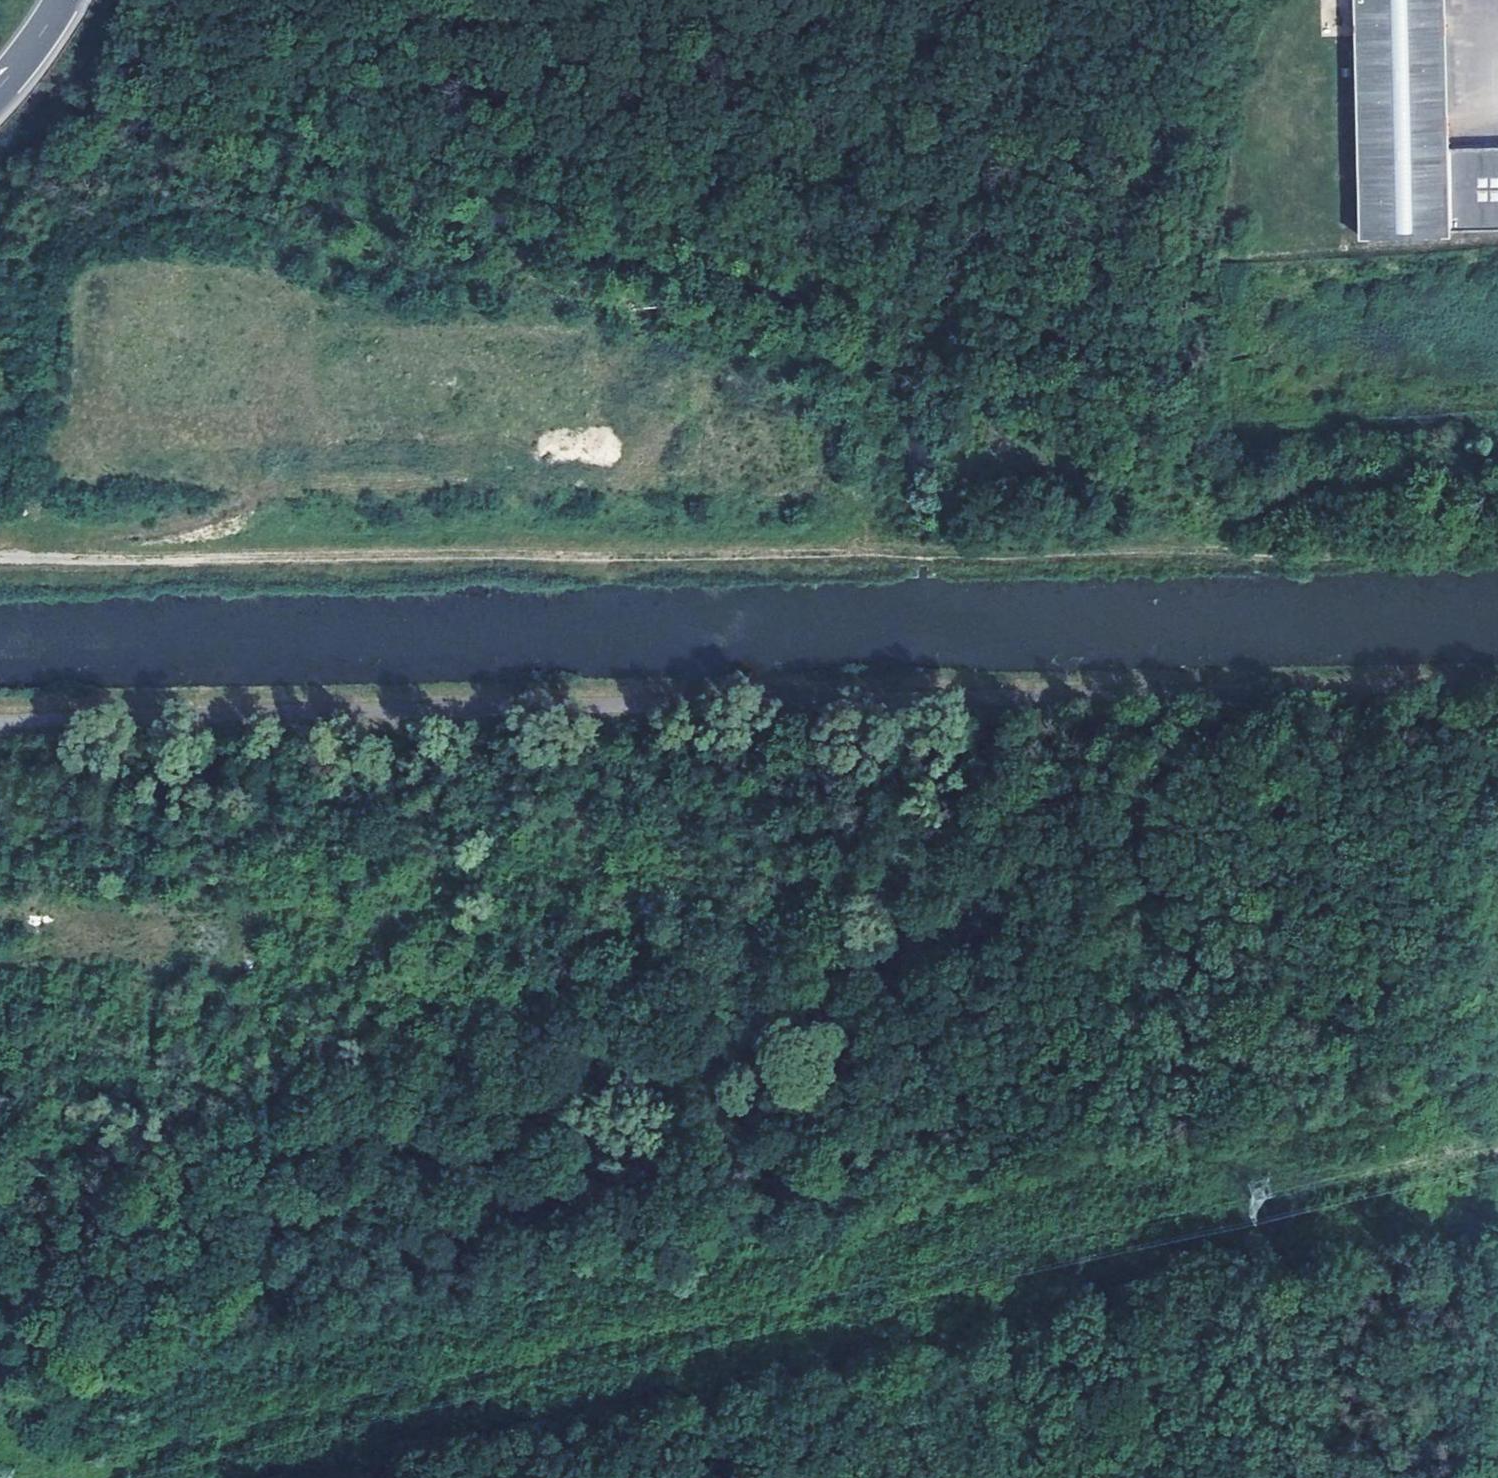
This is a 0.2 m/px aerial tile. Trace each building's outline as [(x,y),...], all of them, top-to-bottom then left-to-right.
[(1442,0),(1351,0),(1357,241),(1448,239),(1448,234),(1497,233),(1497,150),(1446,151),(1442,0)]
